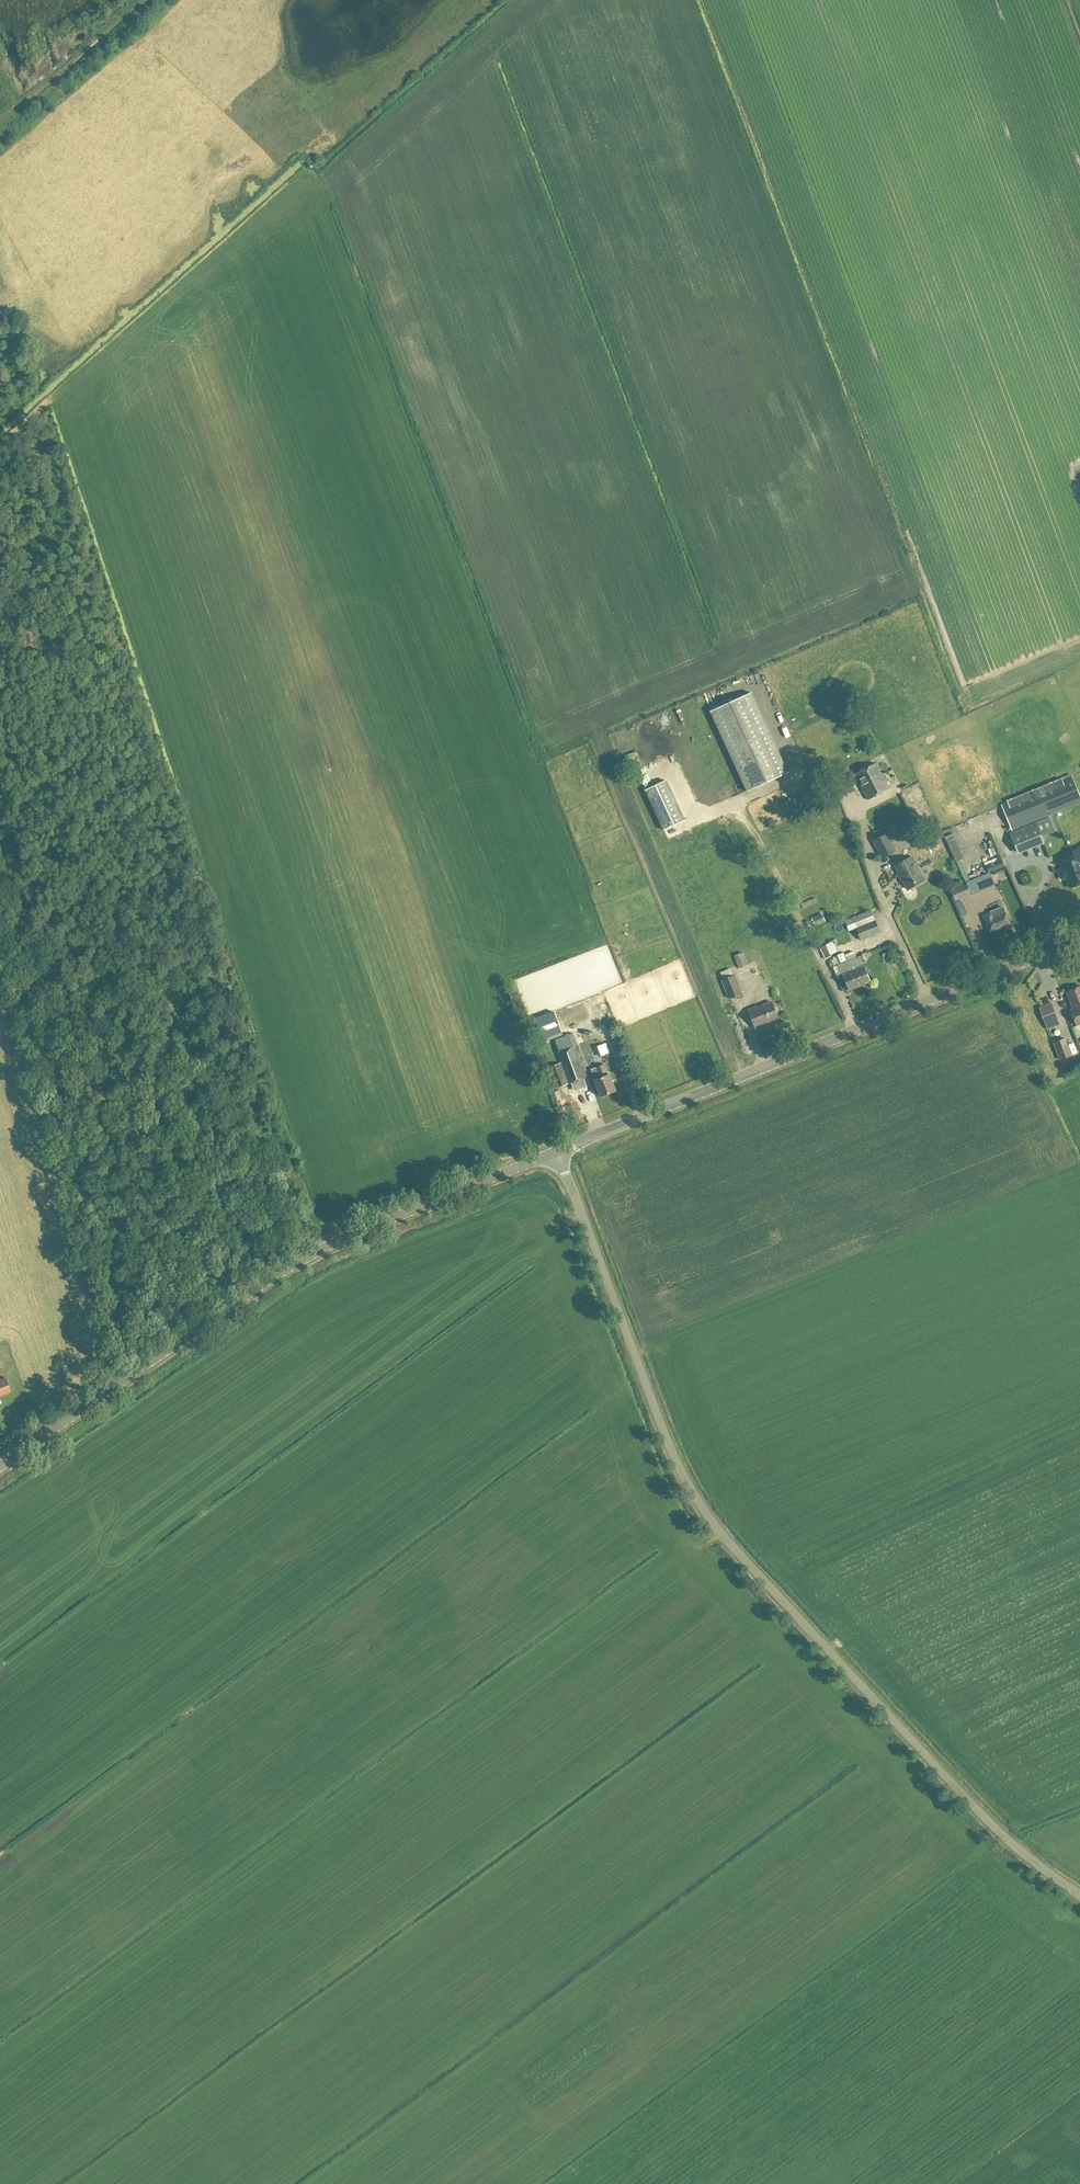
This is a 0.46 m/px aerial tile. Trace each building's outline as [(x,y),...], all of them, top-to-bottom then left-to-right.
[(710,711),(747,791),(787,772),(751,693),(710,711)] [(869,800),(891,789),(882,772),(881,772),(876,763),(856,773),(862,785),(861,786),(869,800)] [(1074,806),(1079,803),(1079,796),(1071,776),(1062,779),(1001,804),(1012,830),(1074,806)] [(645,791),(664,830),(686,820),(667,781),(645,791)] [(890,787),(892,794),(899,792),(897,786),(890,787)] [(902,820),(900,836),(913,838),(915,822),(902,820)] [(1018,852),(1044,842),(1037,824),(1010,834),(1018,852)] [(873,841),(882,858),(897,851),(888,833),(873,841)] [(1067,852),(1070,858),(1060,862),(1062,868),(1058,870),(1062,879),(1066,877),(1070,888),(1072,887),(1075,888),(1079,886),(1079,884),(1079,847),(1067,852)] [(908,889),(924,880),(912,857),(896,866),(908,889)] [(992,875),(983,879),(981,876),(950,890),(955,901),(972,894),(973,895),(987,888),(989,887),(990,889),(997,886),(992,875)] [(996,899),(1005,896),(1002,887),(994,890),(996,899)] [(800,901),(803,908),(818,902),(814,894),(800,901)] [(990,932),(1010,924),(1004,907),(991,912),(992,913),(984,916),(990,932)] [(880,932),(875,920),(876,920),(872,910),(845,921),(849,931),(857,928),(861,940),(880,932)] [(822,913),(812,917),(815,925),(826,920),(822,913)] [(838,951),(833,942),(827,945),(820,948),(825,959),(832,955),(832,954),(838,951)] [(754,947),(746,950),(750,961),(758,958),(754,947)] [(743,952),(734,956),(739,969),(748,965),(743,952)] [(849,990),(871,981),(861,956),(839,965),(849,990)] [(735,974),(722,980),(729,999),(743,994),(735,974)] [(1067,992),(1074,1008),(1070,1009),(1076,1026),(1079,1024),(1079,987),(1067,992)] [(763,1024),(779,1017),(772,1002),(757,1008),(756,1007),(748,1010),(756,1028),(764,1025),(763,1024)] [(1046,1025),(1059,1020),(1052,1003),(1040,1007),(1046,1025)] [(555,1011),(534,1019),(543,1042),(563,1034),(555,1011)] [(583,1060),(573,1032),(553,1040),(561,1062),(549,1067),(557,1088),(588,1076),(582,1061),(583,1060)] [(1074,1055),(1072,1055),(1066,1037),(1054,1042),(1060,1060),(1065,1071),(1078,1066),(1074,1055)] [(748,1038),(742,1039),(745,1053),(751,1051),(748,1038)] [(595,1079),(601,1096),(616,1091),(610,1074),(609,1075),(605,1064),(597,1067),(601,1077),(595,1079)] [(599,1103),(595,1097),(592,1100),(587,1094),(577,1102),(585,1113),(599,1103)] [(11,1392),(7,1377),(0,1379),(0,1396),(11,1392)]
